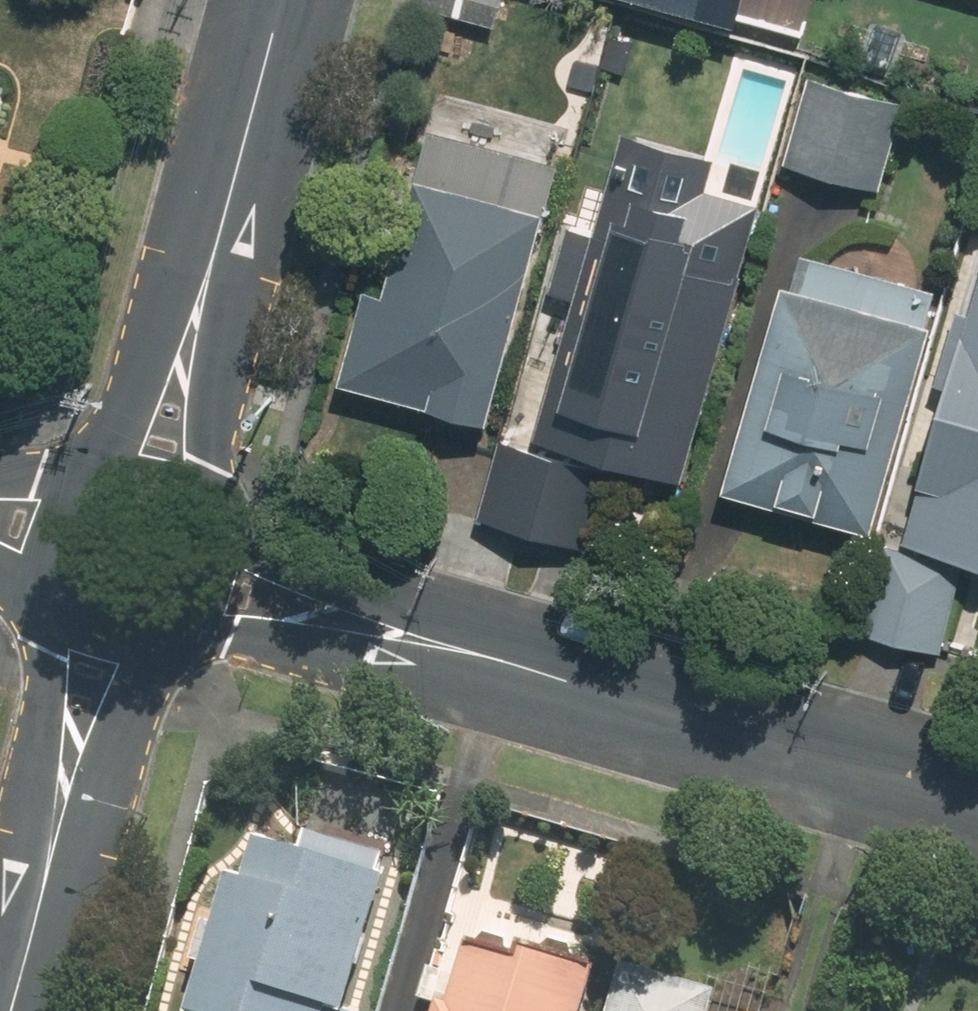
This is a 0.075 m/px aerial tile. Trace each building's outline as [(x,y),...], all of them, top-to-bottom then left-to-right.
[(746,12),(750,0),(703,0),(746,12)] [(912,100),(808,70),(783,157),(887,187),(912,100)] [(343,374),(495,414),(563,153),(411,113),(343,374)] [(634,206),(603,198),(542,432),(599,447),(695,472),(756,238),(701,224),(713,178),(646,160),(634,206)] [(950,275),(794,234),(728,480),(884,522),(950,275)] [(909,535),(966,551),(977,554),(977,289),(909,535)] [(542,432),(505,422),(480,515),(575,540),(599,447),(542,432)] [(909,535),(890,530),(863,627),(939,648),(966,551),(909,535)] [(230,871),(192,1006),(208,1010),(365,1010),(404,873),(384,868),(389,850),(309,828),(304,845),(259,833),(247,876),(230,871)] [(602,971),(466,926),(439,1010),(589,1010),(602,971)] [(626,947),(610,1010),(724,1010),(717,1009),(726,972),(626,947)]
